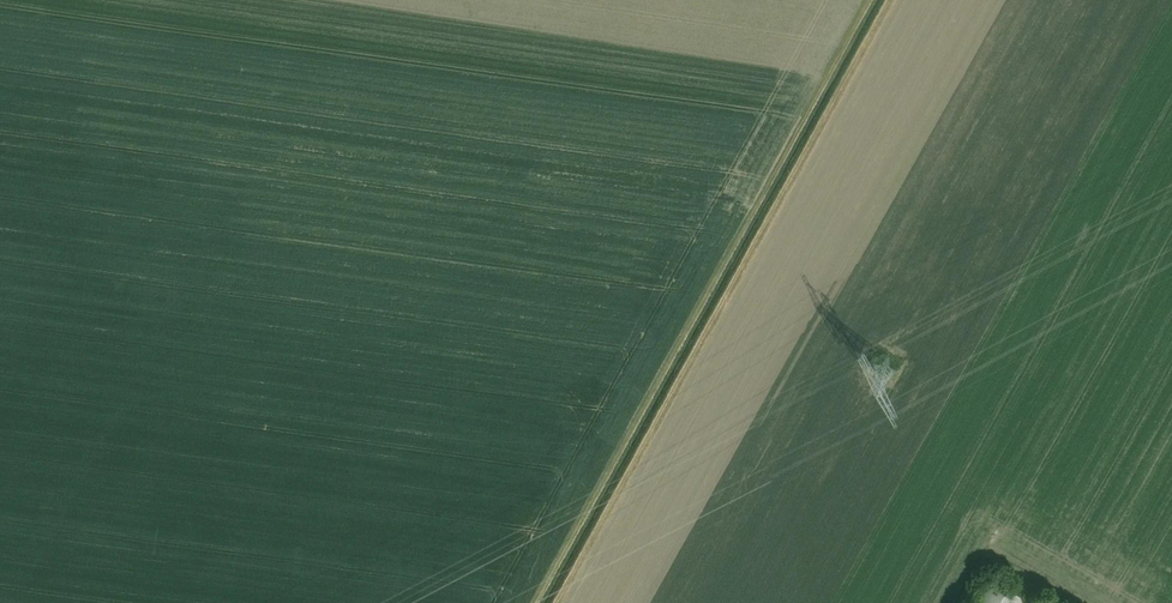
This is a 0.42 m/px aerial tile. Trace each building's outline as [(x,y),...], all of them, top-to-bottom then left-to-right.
[(979,602),(1021,602),(1025,595),(993,578),(979,602)]
